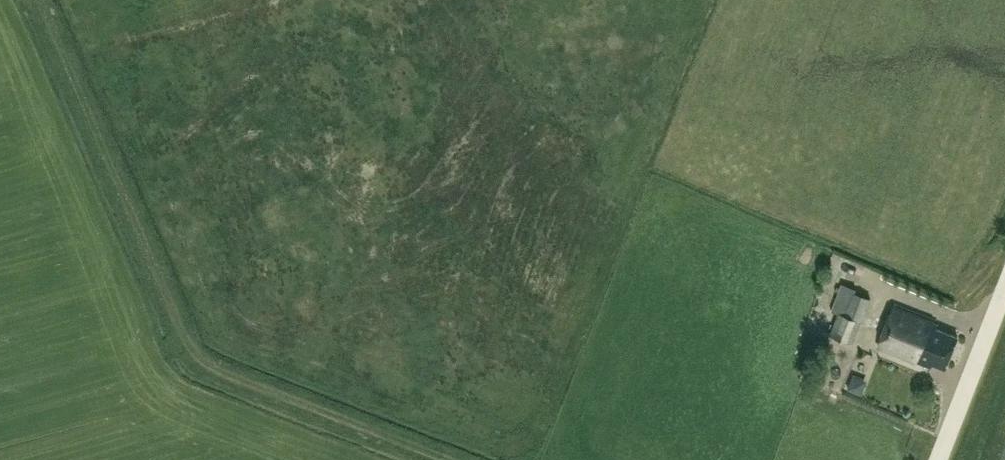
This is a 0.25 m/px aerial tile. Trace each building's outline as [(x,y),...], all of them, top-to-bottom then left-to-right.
[(872,298),(871,298),(856,292),(857,288),(843,282),(832,309),(840,312),(832,334),(854,343),(862,322),(863,322),(872,298)] [(946,369),(960,337),(939,329),(940,325),(897,307),(881,345),(932,367),(933,363),(946,369)] [(854,375),(847,390),(860,396),(865,386),(862,379),(854,375)]
